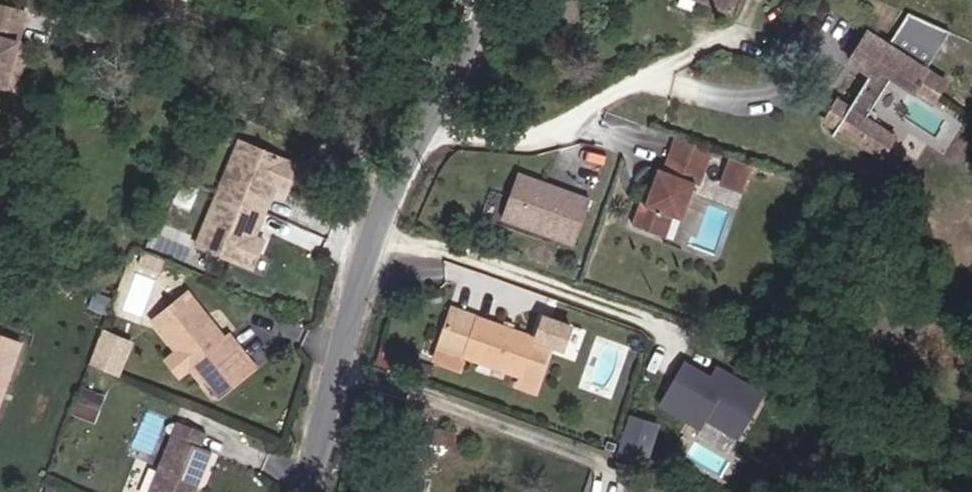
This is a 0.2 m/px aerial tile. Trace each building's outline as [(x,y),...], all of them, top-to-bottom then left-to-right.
[(745,0),(701,0),(739,15),(745,0)] [(6,88),(19,44),(28,14),(0,6),(0,86),(6,88)] [(954,82),(879,30),(860,58),(880,72),(857,105),(846,97),(832,117),(886,153),(899,134),(873,116),(901,75),(941,102),(954,82)] [(16,90),(29,47),(19,44),(6,88),(16,90)] [(935,172),(957,185),(971,160),(971,109),(935,172)] [(644,209),(637,227),(673,241),(680,222),(688,225),(703,187),(708,188),(722,153),(683,136),(668,174),(665,173),(650,211),(644,209)] [(289,164),(231,141),(191,246),(248,268),(256,247),(251,245),(254,238),(249,236),(269,189),(274,190),(276,184),(281,185),(289,164)] [(730,179),(753,188),(762,165),(738,156),(730,179)] [(581,201),(509,176),(493,220),(565,246),(581,201)] [(161,276),(165,264),(143,257),(139,269),(161,276)] [(220,406),(255,377),(228,345),(224,349),(186,304),(151,333),(177,364),(167,373),(181,389),(191,380),(201,392),(205,389),(220,406)] [(450,340),(545,380),(559,346),(575,352),(586,326),(555,314),(545,339),(464,305),(450,340)] [(91,361),(123,373),(137,338),(105,325),(91,361)] [(0,340),(0,410),(22,349),(0,340)] [(687,356),(661,404),(706,427),(710,421),(744,439),(769,392),(718,364),(715,370),(687,356)] [(100,398),(82,390),(72,416),(91,423),(100,398)] [(620,447),(651,456),(662,419),(632,410),(620,447)] [(210,453),(199,449),(204,434),(176,423),(148,491),(194,491),(210,453)]
